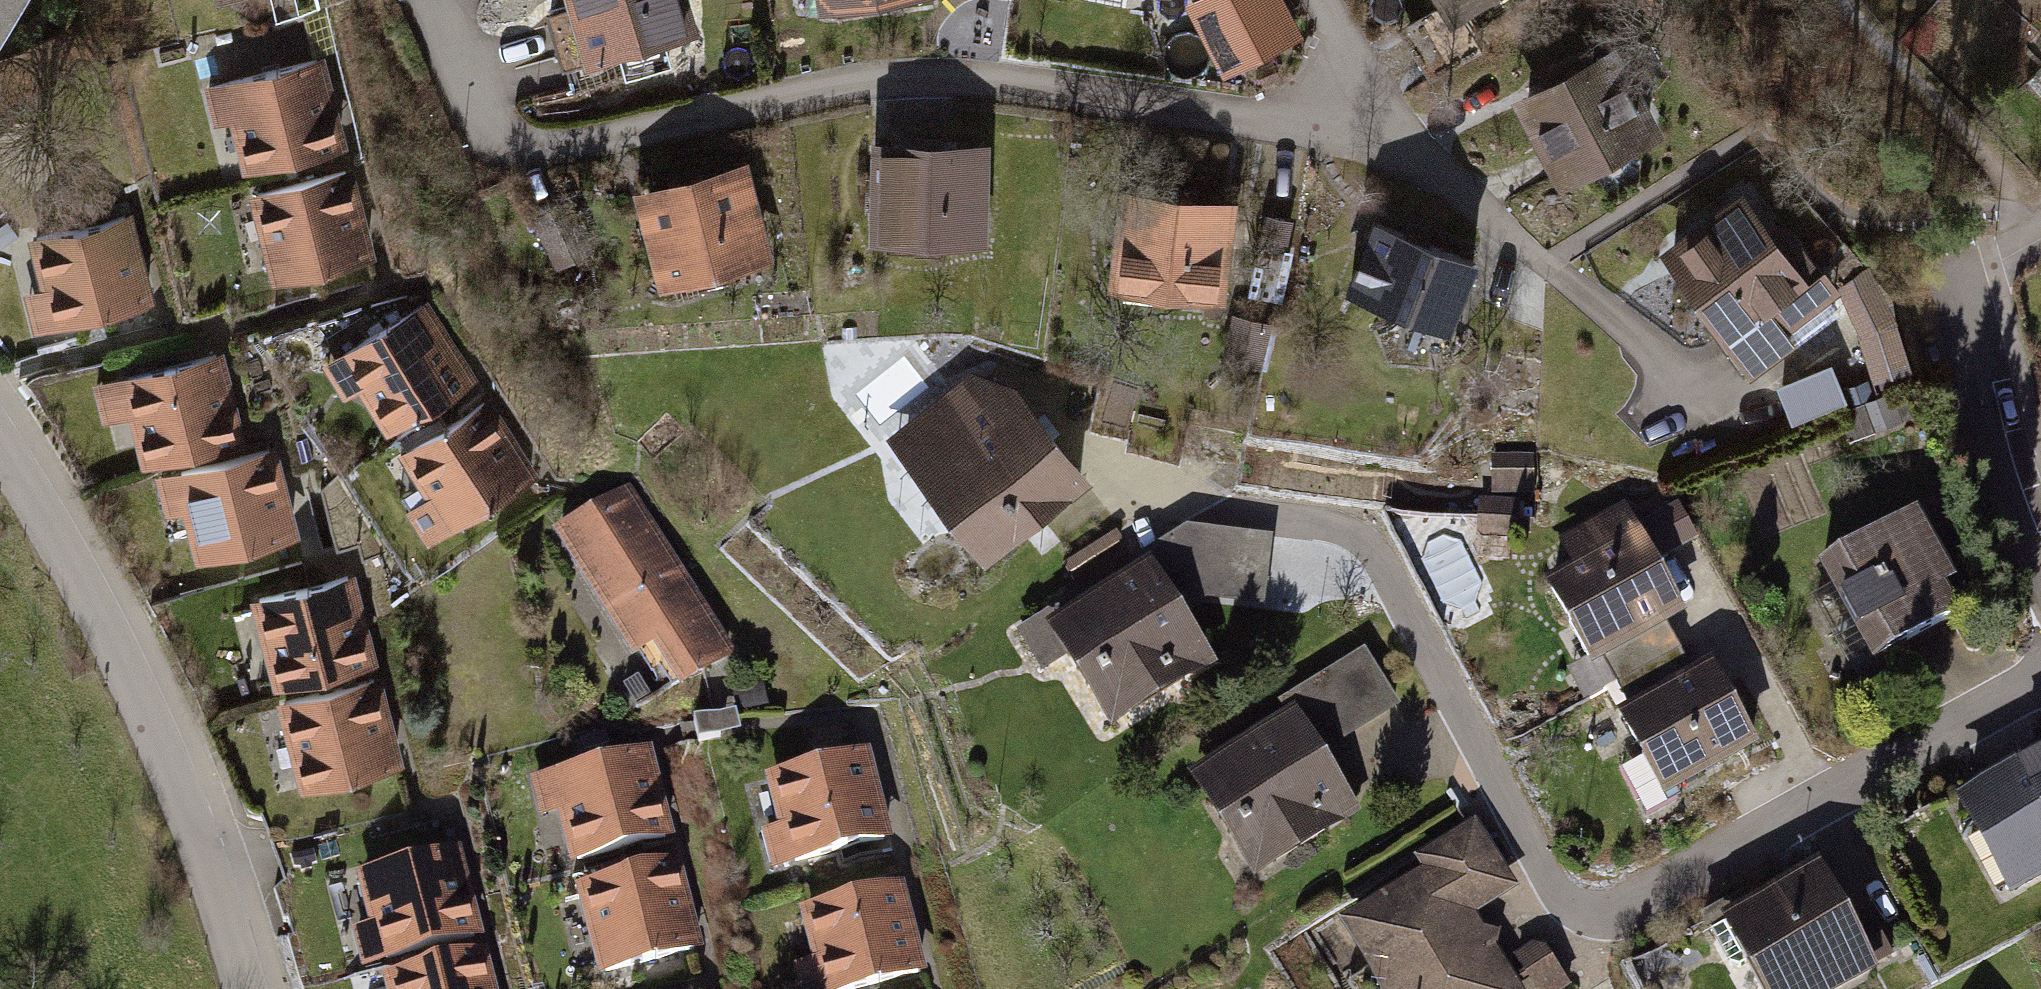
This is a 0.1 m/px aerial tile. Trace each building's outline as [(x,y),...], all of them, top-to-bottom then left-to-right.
[(10,0),(0,0),(0,18),(10,0)] [(569,65),(688,32),(679,0),(550,0),(569,65)] [(813,11),(867,0),(811,0),(813,11)] [(1177,5),(1216,83),(1235,73),(1295,43),(1273,0),(1188,0),(1177,5)] [(1435,20),(1466,0),(1422,0),(1435,20)] [(1580,47),(1494,89),(1543,189),(1629,147),(1580,47)] [(321,61),(199,90),(218,173),(341,144),(321,61)] [(978,143),(857,141),(855,246),(976,248),(978,143)] [(736,165),(619,193),(641,290),(759,263),(736,165)] [(367,266),(348,174),(235,197),(254,289),(367,266)] [(1726,190),(1641,254),(1735,378),(1833,304),(1769,220),(1756,229),(1726,190)] [(1223,206),(1110,193),(1098,291),(1211,304),(1223,206)] [(128,216),(2,245),(22,335),(148,306),(128,216)] [(1459,264),(1357,224),(1330,291),(1432,332),(1459,264)] [(1895,283),(1854,292),(1873,378),(1913,370),(1895,283)] [(417,300),(308,367),(359,450),(468,383),(417,300)] [(219,357),(81,387),(89,426),(119,420),(129,463),(237,439),(219,357)] [(1837,360),(1781,379),(1793,415),(1849,396),(1837,360)] [(962,375),(874,440),(971,565),(1072,487),(1004,388),(962,375)] [(487,402),(378,458),(421,542),(530,486),(487,402)] [(1533,512),(1527,453),(1493,457),(1498,515),(1533,512)] [(270,455),(146,480),(160,548),(181,544),(185,563),(288,542),(270,455)] [(1635,510),(1665,558),(1702,535),(1672,487),(1635,510)] [(619,490),(537,539),(610,660),(635,646),(663,692),(720,659),(619,490)] [(1675,622),(1615,509),(1547,545),(1562,572),(1533,587),(1579,673),(1675,622)] [(1903,514),(1804,565),(1856,667),(1955,617),(1903,514)] [(1179,601),(1272,604),(1274,538),(1181,536),(1179,601)] [(1202,667),(1138,562),(1032,626),(1096,731),(1202,667)] [(346,578),(239,605),(261,692),(369,664),(346,578)] [(1271,703),(1279,716),(1289,710),(1317,760),(1395,716),(1359,653),(1271,703)] [(1746,760),(1702,670),(1608,716),(1652,805),(1746,760)] [(374,683),(265,709),(286,797),(395,772),(374,683)] [(1279,716),(1180,770),(1246,883),(1355,819),(1317,760),(1289,710),(1279,716)] [(2040,742),(1936,796),(1993,904),(2040,879),(2040,743),(2040,742)] [(871,744),(749,772),(770,866),(893,839),(871,744)] [(643,748),(521,776),(542,870),(665,843),(643,748)] [(1315,931),(1338,971),(1356,961),(1372,988),(1560,988),(1532,941),(1496,961),(1473,920),(1512,898),(1470,825),(1406,862),(1413,875),(1315,931)] [(452,852),(343,878),(354,926),(341,929),(351,972),(474,943),(452,852)] [(675,864),(552,892),(574,986),(696,959),(675,864)] [(1708,917),(1745,988),(1839,988),(1868,974),(1811,865),(1708,917)] [(780,910),(799,988),(868,988),(925,976),(903,882),(780,910)] [(368,984),(370,988),(484,988),(475,955),(368,984)]
